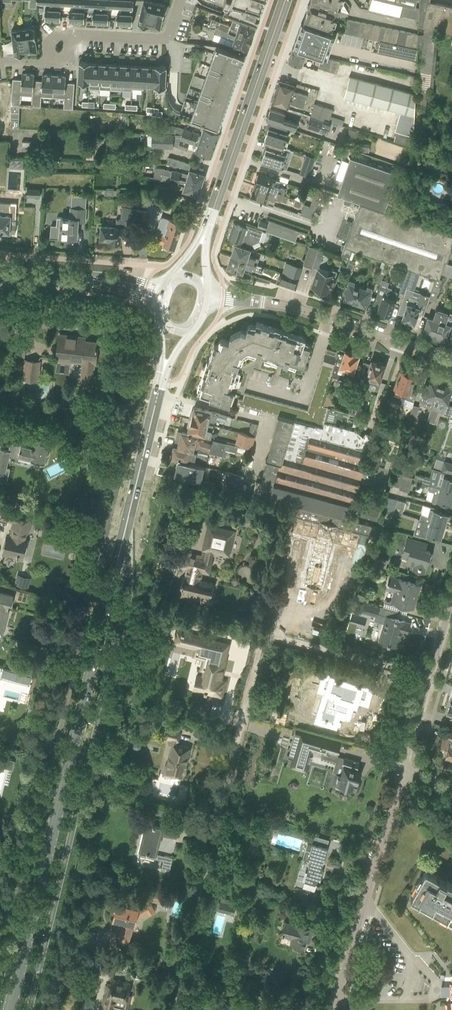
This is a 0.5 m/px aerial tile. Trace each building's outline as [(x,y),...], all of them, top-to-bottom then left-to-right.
[(36,3),(49,4),(49,9),(45,9),(44,20),(60,21),(61,5),(60,4),(61,0),(36,0),(36,3)] [(60,4),(61,5),(73,5),(73,10),(69,10),(68,21),(84,22),(85,6),(84,6),(85,0),(61,0),(60,4)] [(84,6),(85,6),(97,7),(97,12),(93,12),(92,23),(108,24),(109,12),(109,7),(108,7),(109,0),(85,0),(84,6)] [(108,7),(109,7),(121,8),(121,13),(117,13),(116,24),(132,25),(133,0),(130,0),(128,0),(109,0),(108,7)] [(154,2),(145,0),(143,0),(138,23),(140,24),(140,25),(146,26),(146,25),(149,26),(154,2)] [(227,5),(223,13),(256,25),(260,15),(259,15),(261,10),(265,0),(213,0),(227,5)] [(308,10),(304,23),(333,33),(333,31),(340,10),(311,0),(310,4),(308,4),(307,8),(308,10)] [(311,0),(340,10),(344,0),(312,0),(311,0)] [(368,10),(399,18),(400,15),(403,3),(412,6),(415,6),(417,0),(370,0),(368,10)] [(418,19),(418,24),(422,25),(425,11),(427,1),(429,1),(429,0),(419,0),(419,7),(418,19)] [(422,25),(423,25),(438,28),(451,31),(451,6),(429,1),(427,1),(425,11),(422,25)] [(165,5),(154,2),(149,26),(149,25),(160,28),(162,16),(163,16),(163,13),(165,14),(166,8),(165,7),(165,5)] [(403,3),(400,15),(409,17),(412,6),(403,3)] [(197,5),(194,17),(204,19),(207,8),(197,5)] [(412,6),(409,17),(418,19),(419,7),(415,6),(412,6)] [(239,29),(224,24),(217,22),(211,20),(209,27),(215,28),(251,40),(251,39),(252,36),(254,31),(254,30),(254,28),(241,23),(239,29)] [(351,35),(354,21),(348,20),(345,34),(351,35)] [(361,22),(354,21),(351,35),(358,36),(361,22)] [(301,22),(293,46),(327,58),(328,56),(327,56),(326,56),(324,56),(326,48),(329,49),(329,50),(330,50),(330,49),(329,48),(329,49),(326,47),(328,41),(332,43),(333,41),(335,35),(335,34),(333,33),(304,23),(301,22)] [(361,22),(358,36),(364,38),(367,24),(361,22)] [(367,24),(364,38),(370,39),(373,25),(367,24)] [(373,25),(370,39),(377,40),(380,26),(373,25)] [(380,26),(377,40),(379,41),(383,42),(386,28),(380,26)] [(34,27),(22,28),(26,53),(26,52),(37,51),(35,38),(35,36),(36,36),(35,29),(34,30),(34,27)] [(26,53),(22,28),(11,30),(14,54),(17,54),(17,55),(23,54),(23,53),(26,53)] [(215,28),(213,34),(224,38),(222,43),(233,47),(246,52),(247,50),(248,49),(250,44),(249,44),(250,41),(251,41),(251,40),(215,28)] [(392,29),(386,28),(383,42),(385,42),(389,43),(392,29)] [(392,29),(389,43),(391,43),(396,44),(399,30),(392,29)] [(405,32),(399,30),(396,44),(397,45),(402,46),(405,32)] [(411,33),(405,32),(402,46),(404,46),(408,47),(411,33)] [(417,34),(411,33),(408,47),(410,47),(417,49),(417,34)] [(379,41),(377,52),(383,54),(385,42),(383,42),(379,41)] [(385,42),(383,54),(389,55),(391,43),(389,43),(385,42)] [(391,43),(389,55),(395,56),(397,45),(396,44),(391,43)] [(204,45),(180,114),(219,128),(221,123),(220,123),(227,106),(230,97),(229,97),(235,80),(236,80),(239,72),(238,72),(241,63),(242,63),(244,56),(239,54),(240,54),(233,51),(233,52),(216,46),(204,45)] [(397,45),(395,56),(401,57),(404,46),(402,46),(397,45)] [(293,46),(288,61),(302,65),(306,54),(309,55),(309,57),(308,58),(319,62),(318,67),(335,73),(339,61),(327,58),(293,46)] [(404,46),(401,57),(407,59),(410,47),(408,47),(404,46)] [(410,47),(407,59),(417,61),(417,49),(410,47)] [(79,61),(78,82),(89,83),(89,82),(90,63),(90,62),(79,61)] [(89,83),(89,88),(99,89),(101,64),(97,63),(97,64),(90,63),(89,82),(89,83)] [(99,89),(110,89),(112,64),(105,64),(101,64),(99,89)] [(112,64),(110,89),(121,90),(122,65),(118,65),(112,64)] [(121,90),(132,91),(133,66),(126,65),(122,65),(121,90)] [(132,89),(143,89),(144,66),(140,66),(133,66),(132,91),(132,89)] [(143,89),(143,85),(154,86),(155,67),(148,66),(144,66),(143,89)] [(155,67),(154,86),(153,90),(165,91),(166,66),(155,66),(155,67)] [(33,80),(34,80),(34,74),(22,73),(21,79),(12,79),(11,105),(19,105),(20,105),(21,95),(32,95),(32,96),(33,80)] [(32,96),(32,95),(31,106),(40,107),(41,96),(53,97),(54,75),(42,74),(42,81),(34,80),(33,80),(32,96)] [(54,75),(53,97),(64,98),(63,108),(73,109),(74,83),(65,82),(66,76),(54,75)] [(415,93),(359,79),(349,77),(344,97),(354,100),(414,115),(415,93)] [(280,82),(276,92),(273,103),(287,107),(288,103),(303,107),(306,96),(293,91),(295,87),(280,82)] [(317,97),(319,90),(308,87),(306,93),(317,97)] [(19,105),(11,105),(10,127),(19,127),(19,105)] [(328,122),(332,110),(313,105),(310,116),(328,122)] [(284,114),(280,113),(270,109),(267,121),(275,124),(290,128),(295,130),(297,124),(283,119),(284,114)] [(306,126),(327,133),(330,123),(309,116),(306,126)] [(162,131),(161,134),(174,134),(175,134),(176,133),(178,127),(176,126),(163,124),(162,131)] [(290,128),(275,124),(273,130),(269,128),(265,142),(268,143),(284,148),(288,135),(287,134),(290,128)] [(183,129),(181,134),(215,145),(219,133),(204,128),(201,137),(198,136),(199,134),(183,129)] [(347,135),(355,138),(357,131),(349,128),(347,135)] [(394,129),(392,135),(395,136),(393,142),(410,146),(413,136),(407,134),(407,132),(394,129)] [(181,134),(180,134),(175,134),(174,134),(161,134),(151,133),(151,147),(174,148),(174,147),(176,147),(184,150),(187,142),(195,145),(198,146),(196,152),(211,157),(215,145),(181,134)] [(89,134),(87,141),(94,143),(96,135),(89,134)] [(418,142),(415,151),(422,154),(426,145),(418,142)] [(284,148),(268,143),(262,162),(280,169),(285,155),(284,155),(286,149),(284,148)] [(301,164),(313,167),(315,159),(304,155),(301,164)] [(179,159),(169,157),(166,164),(177,167),(179,159)] [(360,204),(384,212),(397,174),(350,158),(337,196),(360,204)] [(154,167),(153,177),(162,177),(163,173),(170,176),(170,175),(201,185),(205,174),(190,169),(188,174),(172,169),(171,170),(164,168),(164,167),(154,167)] [(162,177),(162,178),(185,186),(183,191),(198,195),(198,196),(201,185),(170,175),(170,176),(163,173),(162,177)] [(256,180),(254,185),(283,195),(285,190),(274,186),(276,180),(258,174),(258,175),(256,175),(255,179),(256,180)] [(283,195),(254,185),(253,191),(251,191),(250,194),(251,196),(251,197),(273,205),(275,199),(281,201),(283,195)] [(27,188),(26,196),(40,197),(40,189),(27,188)] [(118,194),(115,204),(121,205),(133,208),(135,208),(138,199),(118,194)] [(67,240),(67,237),(76,238),(77,221),(84,221),(85,209),(86,197),(78,196),(77,208),(70,208),(69,218),(56,217),(55,226),(50,226),(49,238),(67,240)] [(6,234),(6,232),(15,233),(15,232),(14,232),(15,215),(10,215),(11,209),(16,209),(16,203),(4,202),(4,210),(0,213),(0,214),(0,234),(6,234)] [(304,205),(301,215),(306,217),(310,206),(304,204),(304,205)] [(384,212),(360,204),(341,256),(349,259),(352,250),(378,259),(388,262),(436,278),(439,279),(440,279),(445,262),(447,262),(451,249),(451,235),(384,212)] [(101,226),(100,239),(105,239),(105,241),(107,241),(107,242),(109,242),(120,242),(120,234),(123,235),(123,232),(129,232),(130,220),(140,221),(140,211),(141,210),(135,208),(133,208),(121,205),(120,219),(117,219),(116,228),(101,226)] [(310,206),(306,217),(312,218),(316,207),(310,205),(310,206)] [(140,221),(139,225),(147,225),(148,212),(140,211),(140,221)] [(334,238),(345,241),(353,217),(341,214),(334,238)] [(163,244),(174,248),(182,223),(161,217),(155,235),(156,236),(154,241),(163,244)] [(299,231),(270,220),(268,224),(260,221),(258,227),(268,231),(296,241),(299,231)] [(245,227),(243,227),(233,223),(228,238),(241,243),(242,240),(252,243),(259,242),(263,231),(246,225),(245,227)] [(235,245),(231,256),(257,265),(259,259),(248,255),(250,250),(235,245)] [(312,266),(318,249),(309,246),(303,265),(312,268),(312,266)] [(318,249),(312,266),(318,268),(324,251),(318,249)] [(231,256),(227,267),(242,272),(244,267),(254,270),(262,273),(264,267),(257,265),(231,256)] [(351,274),(354,264),(348,262),(344,272),(351,274)] [(292,264),(288,276),(299,279),(303,268),(292,264)] [(375,282),(380,284),(386,268),(380,266),(375,282)] [(403,268),(396,286),(406,289),(406,288),(407,285),(412,271),(403,268)] [(317,270),(315,277),(312,287),(313,288),(314,289),(318,290),(319,289),(328,292),(330,287),(333,288),(337,277),(335,276),(336,272),(330,270),(328,274),(317,270)] [(412,271),(407,285),(406,288),(412,290),(418,273),(412,271)] [(279,273),(279,274),(276,283),(295,290),(299,279),(288,276),(279,273)] [(350,276),(346,284),(343,294),(345,295),(344,299),(348,300),(349,301),(352,302),(353,302),(354,302),(360,287),(353,285),(356,278),(350,276)] [(439,279),(436,278),(432,291),(437,293),(442,280),(440,279),(439,279)] [(366,289),(360,287),(354,302),(355,303),(356,303),(359,305),(360,304),(365,306),(366,302),(368,302),(374,284),(368,282),(366,289)] [(390,315),(398,293),(386,288),(386,289),(379,286),(374,301),(380,303),(377,311),(390,315)] [(420,316),(425,301),(410,296),(402,319),(414,323),(417,315),(420,316)] [(430,335),(434,336),(443,310),(437,308),(433,318),(428,316),(423,331),(430,334),(430,335)] [(434,336),(437,338),(438,337),(445,339),(448,330),(450,324),(451,319),(451,318),(447,316),(449,312),(443,310),(434,336)] [(241,330),(235,333),(244,350),(248,348),(256,351),(254,358),(258,359),(259,358),(263,360),(263,361),(265,356),(271,358),(280,332),(274,330),(275,328),(256,322),(254,328),(247,326),(245,332),(241,330)] [(280,332),(271,358),(278,360),(276,364),(276,365),(277,365),(277,364),(282,366),(281,367),(286,368),(288,362),(303,367),(310,347),(303,345),(305,338),(287,332),(286,334),(280,332)] [(214,343),(208,361),(210,362),(208,368),(234,377),(236,371),(241,372),(241,371),(240,371),(242,367),(243,367),(244,362),(237,360),(240,352),(244,350),(235,333),(230,335),(229,340),(223,338),(221,345),(214,343)] [(56,359),(83,362),(81,385),(91,386),(93,363),(95,363),(97,342),(75,339),(76,336),(59,335),(56,359)] [(16,355),(25,356),(25,344),(16,344),(16,355)] [(338,352),(337,356),(336,361),(334,367),(332,372),(351,378),(358,356),(345,351),(344,354),(338,352)] [(325,352),(323,358),(336,361),(337,356),(325,352)] [(323,358),(321,364),(334,367),(336,361),(323,358)] [(371,360),(368,370),(363,386),(369,388),(371,383),(377,385),(384,365),(371,360)] [(25,361),(23,379),(37,380),(39,362),(25,361)] [(334,367),(321,364),(319,369),(332,373),(332,372),(334,367)] [(203,384),(200,393),(210,397),(209,399),(229,406),(233,394),(234,394),(235,390),(234,390),(236,385),(237,385),(232,383),(234,377),(208,368),(206,374),(204,374),(200,383),(203,384)] [(319,369),(318,375),(330,379),(332,373),(319,369)] [(397,379),(390,401),(401,404),(402,405),(404,398),(414,402),(416,394),(409,392),(413,382),(414,379),(412,379),(414,374),(400,370),(397,379)] [(318,375),(316,381),(328,385),(330,379),(318,375)] [(420,400),(419,404),(423,405),(425,406),(426,402),(428,396),(431,397),(434,398),(439,383),(430,380),(429,384),(425,383),(421,396),(420,400)] [(316,381),(314,387),(326,391),(328,385),(316,381)] [(430,409),(449,416),(451,408),(451,406),(447,404),(447,402),(451,387),(450,386),(449,385),(447,384),(446,385),(439,383),(434,398),(430,409)] [(326,391),(314,387),(312,393),(325,397),(325,396),(326,391)] [(244,392),(242,399),(241,404),(246,406),(250,394),(244,392)] [(357,414),(363,395),(354,392),(354,393),(352,399),(348,412),(357,414)] [(325,397),(312,393),(310,399),(323,403),(324,398),(325,397)] [(255,395),(250,394),(246,406),(252,407),(255,395)] [(255,395),(252,407),(258,409),(261,397),(255,395)] [(324,398),(323,403),(322,405),(327,406),(331,407),(333,402),(329,397),(325,396),(325,397),(324,398)] [(267,398),(261,397),(258,409),(264,410),(267,398)] [(273,400),(267,398),(264,410),(269,412),(273,400)] [(310,399),(308,405),(321,409),(322,405),(323,403),(310,399)] [(278,402),(273,400),(269,412),(275,414),(278,402)] [(284,403),(278,402),(275,414),(279,415),(281,415),(284,403)] [(284,403),(281,415),(286,417),(290,405),(284,403)] [(417,415),(419,406),(413,404),(410,414),(417,415)] [(295,406),(290,405),(286,417),(292,418),(295,406)] [(308,405),(307,410),(304,422),(322,427),(323,422),(324,422),(327,406),(322,405),(321,409),(308,405)] [(295,406),(292,418),(298,420),(301,408),(295,406)] [(192,411),(189,419),(214,425),(215,419),(226,421),(227,416),(221,414),(195,407),(194,411),(192,411)] [(307,410),(301,408),(298,420),(304,422),(307,410)] [(322,427),(304,422),(298,420),(292,418),(286,417),(281,415),(279,415),(256,496),(299,507),(348,519),(353,503),(354,498),(358,483),(364,464),(373,436),(365,434),(363,437),(358,432),(343,428),(323,422),(322,427)] [(214,425),(189,419),(187,427),(189,427),(188,430),(211,436),(214,425)] [(251,422),(248,434),(254,436),(257,423),(251,422)] [(182,432),(179,446),(199,451),(199,450),(226,456),(228,450),(237,453),(238,446),(203,437),(204,435),(211,437),(211,436),(188,430),(187,434),(182,432)] [(254,436),(248,434),(238,431),(235,441),(235,443),(241,445),(251,447),(254,436)] [(6,483),(10,469),(6,468),(9,460),(18,462),(19,456),(20,456),(29,458),(37,460),(36,462),(42,464),(43,462),(45,462),(49,443),(40,441),(30,439),(28,447),(21,445),(21,446),(10,443),(8,451),(1,449),(0,452),(0,481),(6,483)] [(199,451),(179,446),(175,445),(171,457),(181,459),(187,461),(188,457),(207,461),(208,456),(198,453),(199,451)] [(205,467),(189,463),(179,461),(176,475),(202,481),(205,467)] [(443,461),(441,470),(440,471),(451,474),(451,475),(451,464),(443,461)] [(388,470),(364,464),(358,483),(383,489),(388,470)] [(395,468),(393,474),(390,484),(399,487),(402,477),(404,471),(395,468)] [(441,470),(439,470),(438,474),(436,480),(431,479),(430,477),(426,476),(424,477),(416,474),(414,480),(426,484),(430,485),(451,492),(451,479),(450,478),(451,474),(440,471),(441,470)] [(238,493),(239,488),(242,475),(224,471),(220,489),(238,493)] [(402,477),(399,487),(399,489),(408,492),(412,480),(402,477)] [(430,485),(426,499),(425,498),(425,499),(437,502),(437,500),(450,504),(451,498),(451,492),(430,485)] [(405,501),(396,498),(392,511),(401,513),(405,501)] [(0,502),(0,519),(13,522),(10,537),(7,536),(7,539),(5,539),(3,547),(5,547),(3,554),(21,559),(22,552),(24,553),(27,539),(24,538),(27,527),(28,528),(30,519),(10,514),(10,512),(9,511),(7,511),(6,513),(1,512),(3,503),(0,502)] [(357,516),(377,522),(380,511),(360,506),(357,516)] [(239,509),(236,522),(249,525),(252,512),(239,509)] [(447,514),(438,511),(429,509),(427,516),(421,514),(419,519),(422,520),(422,519),(444,526),(447,514)] [(293,531),(315,536),(305,583),(324,587),(334,541),(355,546),(352,561),(363,563),(370,531),(296,515),(293,531)] [(422,519),(422,520),(420,527),(422,528),(420,536),(426,538),(427,534),(440,538),(444,526),(422,519)] [(201,556),(189,553),(186,567),(190,568),(188,578),(184,577),(179,595),(207,602),(212,583),(199,580),(201,570),(208,572),(211,562),(210,561),(212,551),(228,555),(233,532),(209,526),(203,549),(207,550),(206,555),(201,553),(201,556)] [(372,527),(369,539),(376,541),(379,529),(372,527)] [(407,538),(403,552),(402,556),(408,558),(406,562),(414,565),(413,569),(423,572),(425,568),(430,552),(420,549),(422,543),(407,538)] [(20,574),(17,585),(26,588),(29,577),(20,574)] [(385,600),(382,607),(382,608),(395,611),(397,612),(399,605),(413,609),(414,608),(412,608),(417,592),(418,593),(421,585),(398,578),(398,579),(389,576),(385,589),(395,591),(392,602),(385,600)] [(0,592),(0,632),(2,632),(7,608),(9,609),(12,595),(0,592)] [(358,600),(369,603),(370,599),(369,597),(360,595),(358,600)] [(382,607),(369,603),(358,600),(357,600),(354,610),(375,616),(374,620),(384,623),(382,631),(379,641),(397,646),(402,632),(406,633),(409,623),(405,622),(406,621),(393,618),(395,611),(382,608),(382,607)] [(176,635),(175,642),(195,647),(195,648),(196,648),(205,650),(204,656),(203,656),(203,658),(201,669),(205,669),(203,676),(197,675),(196,676),(197,676),(194,687),(194,688),(193,688),(204,691),(207,692),(221,695),(224,681),(220,681),(220,679),(224,663),(218,661),(219,657),(213,656),(217,641),(216,641),(209,639),(199,637),(200,636),(177,630),(175,635),(176,635)] [(332,679),(330,688),(329,690),(333,692),(327,712),(342,716),(348,696),(355,698),(359,687),(332,679)] [(269,721),(279,724),(285,725),(288,713),(282,711),(272,709),(269,721)] [(140,719),(149,721),(151,713),(142,711),(140,719)] [(292,716),(288,721),(296,728),(300,723),(292,716)] [(167,729),(165,737),(171,738),(169,744),(172,744),(167,765),(166,765),(163,774),(171,776),(172,775),(182,777),(183,774),(185,767),(185,766),(189,748),(175,745),(176,740),(178,740),(180,732),(167,729)] [(446,731),(440,749),(446,750),(446,749),(448,750),(445,758),(451,760),(451,743),(451,742),(451,740),(451,733),(446,731)] [(295,732),(288,757),(293,759),(292,764),(308,768),(313,751),(316,752),(318,746),(325,748),(323,754),(335,757),(339,745),(295,732)] [(359,762),(349,759),(344,757),(342,764),(344,768),(342,775),(337,774),(334,784),(342,786),(341,789),(348,791),(349,788),(357,790),(358,784),(356,784),(360,771),(357,770),(359,762)] [(145,812),(153,814),(154,807),(147,805),(145,812)] [(154,807),(153,814),(170,818),(172,811),(154,807)] [(146,823),(139,856),(154,859),(159,834),(177,838),(180,823),(156,818),(154,824),(146,823)] [(235,824),(233,836),(240,837),(242,825),(235,824)] [(327,845),(329,838),(316,835),(314,841),(327,845)] [(310,860),(304,882),(302,887),(314,891),(316,885),(318,886),(323,870),(321,869),(328,847),(307,841),(303,857),(310,860)] [(162,861),(160,870),(169,872),(172,857),(163,856),(162,861)] [(426,870),(411,897),(451,920),(451,884),(426,870)] [(152,901),(158,902),(161,891),(155,889),(152,901)] [(221,898),(218,911),(228,914),(230,904),(235,905),(236,901),(221,898)] [(117,904),(113,919),(122,921),(118,938),(129,940),(133,925),(134,925),(136,916),(137,916),(138,916),(139,916),(140,916),(141,915),(147,912),(148,914),(154,911),(148,900),(142,903),(143,906),(138,909),(137,909),(138,907),(130,905),(130,907),(117,904)] [(296,924),(286,921),(282,933),(293,937),(291,943),(303,947),(305,939),(309,940),(312,928),(296,924)] [(116,963),(105,960),(90,957),(88,966),(103,969),(102,971),(113,974),(116,963)] [(104,997),(104,998),(103,998),(101,1006),(114,1009),(114,1008),(121,1009),(127,1009),(130,997),(127,996),(130,984),(111,979),(110,985),(107,984),(104,997)]
